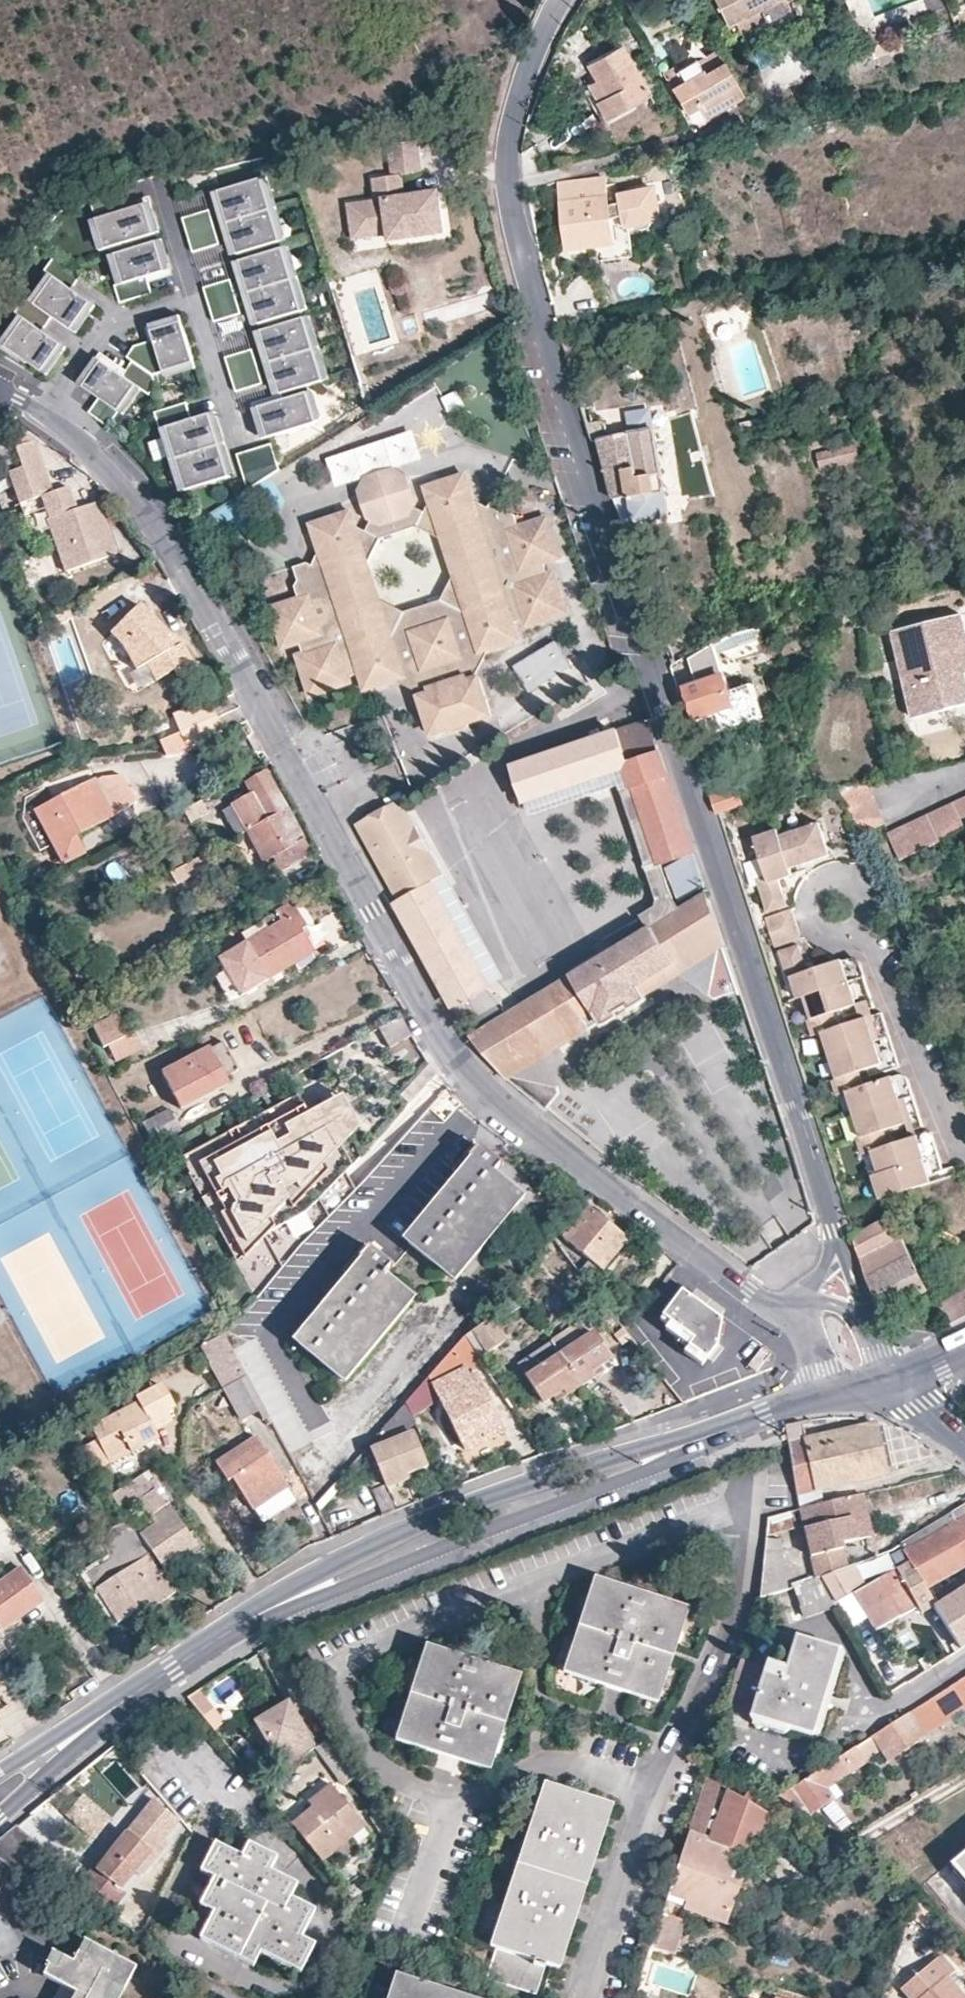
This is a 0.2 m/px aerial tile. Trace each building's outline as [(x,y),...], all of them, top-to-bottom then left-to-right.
[(727,21),(734,17),(749,44),(772,32),(798,19),(788,0),(716,0),(727,21)] [(600,82),(590,87),(601,106),(606,117),(647,96),(623,51),(592,67),(600,82)] [(719,109),(742,97),(724,63),(686,84),(676,66),(663,73),(683,112),(697,106),(703,117),(719,109)] [(583,71),(590,87),(600,82),(592,67),(583,71)] [(436,182),(402,189),(400,181),(398,168),(419,164),(412,132),(382,138),(389,169),(370,173),(374,194),(347,201),(352,225),(387,218),(391,235),(445,223),(436,182)] [(219,189),(228,221),(272,207),(262,177),(219,189)] [(609,205),(608,197),(606,178),(561,181),(569,246),(584,244),(596,243),(613,241),(611,219),(623,217),(625,228),(627,227),(662,222),(658,189),(622,196),(622,205),(609,205)] [(622,196),(608,197),(609,205),(622,205),(622,196)] [(144,203),(97,217),(106,248),(154,233),(144,203)] [(272,207),(228,221),(238,253),(282,239),(272,207)] [(183,217),(188,233),(214,225),(208,209),(183,217)] [(214,225),(188,233),(194,249),(219,241),(214,225)] [(157,241),(116,255),(124,281),(115,284),(121,301),(151,291),(146,275),(166,268),(157,241)] [(245,260),(254,291),(297,278),(287,247),(245,260)] [(54,277),(36,305),(73,330),(92,302),(72,289),(81,274),(55,256),(45,271),(54,277)] [(297,278),(254,291),(264,323),(307,310),(297,278)] [(208,288),(214,304),(239,296),(233,279),(208,288)] [(239,296),(214,304),(219,320),(245,311),(239,296)] [(23,318),(7,343),(6,345),(47,372),(73,330),(36,305),(24,297),(14,312),(23,318)] [(263,330),(272,362),(316,348),(306,317),(263,330)] [(128,358),(133,362),(152,375),(195,361),(182,318),(149,329),(152,338),(139,343),(128,358)] [(316,348),(272,362),(282,393),(326,380),(316,348)] [(227,358),(232,374),(258,366),(252,349),(227,358)] [(101,398),(91,412),(103,420),(110,425),(139,385),(151,394),(160,381),(154,377),(152,375),(133,362),(123,376),(103,361),(85,386),(101,398)] [(258,366),(232,374),(238,390),(263,382),(258,366)] [(310,392),(263,408),(272,435),(319,420),(310,392)] [(187,403),(157,413),(162,429),(169,426),(179,458),(220,445),(210,414),(192,419),(187,403)] [(627,424),(651,421),(649,410),(626,413),(627,424)] [(665,513),(653,425),(598,433),(603,454),(612,496),(627,493),(631,518),(665,513)] [(101,501),(79,509),(71,486),(55,492),(52,483),(37,441),(17,447),(18,450),(24,466),(24,467),(10,472),(21,504),(43,496),(48,520),(51,519),(67,573),(119,555),(101,501)] [(273,443),(256,448),(264,476),(278,465),(273,443)] [(16,466),(8,444),(0,447),(0,472),(16,466)] [(220,445),(179,458),(190,490),(231,477),(220,445)] [(256,448),(240,454),(248,485),(264,476),(256,448)] [(858,460),(856,448),(820,454),(821,466),(858,460)] [(418,500),(408,471),(393,464),(365,474),(358,487),(367,516),(372,519),(381,523),(411,514),(415,504),(418,500)] [(465,560),(445,599),(469,613),(481,651),(484,646),(491,648),(513,640),(517,634),(513,624),(525,620),(534,622),(562,611),(564,605),(556,578),(548,573),(545,563),(554,561),(557,550),(548,524),(538,520),(521,525),(516,515),(509,514),(504,497),(487,503),(474,503),(463,473),(426,485),(432,502),(427,510),(420,527),(459,548),(465,560)] [(48,520),(43,496),(21,504),(33,535),(51,541),(57,539),(51,519),(48,520)] [(411,514),(381,523),(372,519),(367,527),(382,535),(417,524),(420,527),(427,510),(415,504),(411,514)] [(375,686),(397,678),(408,674),(395,633),(405,611),(365,589),(362,577),(381,536),(359,523),(355,509),(314,522),(323,549),(320,553),(316,556),(313,559),(310,562),(298,565),(302,579),(300,584),(303,594),(303,595),(303,596),(302,596),(302,597),(281,605),(276,612),(285,639),(294,643),(303,640),(307,651),(302,659),(311,686),(320,690),(348,682),(352,674),(363,671),(366,681),(375,686)] [(410,673),(432,685),(467,674),(481,651),(469,613),(445,599),(444,600),(405,611),(395,633),(408,674),(410,673)] [(155,616),(143,604),(112,634),(122,646),(125,649),(138,671),(148,665),(157,682),(176,671),(179,677),(198,666),(185,643),(182,645),(175,648),(171,640),(172,637),(174,636),(155,616)] [(963,649),(964,649),(964,646),(962,632),(958,617),(888,634),(909,720),(964,707),(964,687),(963,679),(964,678),(964,658),(963,649)] [(182,645),(174,636),(172,637),(171,640),(175,648),(182,645)] [(763,653),(760,643),(748,646),(750,655),(751,656),(752,656),(753,656),(763,653)] [(558,644),(514,664),(527,693),(572,672),(558,644)] [(469,678),(477,676),(491,648),(484,646),(481,651),(467,674),(469,678)] [(747,659),(744,647),(726,651),(730,662),(747,659)] [(715,665),(712,655),(693,661),(696,670),(715,665)] [(756,680),(734,686),(731,680),(728,670),(685,684),(697,718),(716,712),(722,731),(731,728),(768,716),(756,680)] [(401,680),(425,693),(425,692),(433,690),(432,685),(410,673),(408,674),(397,678),(401,680)] [(425,692),(425,693),(423,699),(434,729),(440,731),(455,726),(456,728),(470,724),(470,721),(488,716),(491,708),(482,680),(477,676),(469,678),(467,674),(432,685),(433,690),(425,692)] [(564,676),(544,688),(559,713),(579,702),(564,676)] [(212,704),(176,718),(182,733),(219,717),(212,704)] [(694,851),(648,715),(645,720),(574,744),(514,765),(525,800),(612,771),(624,767),(654,861),(643,865),(654,900),(651,907),(641,913),(649,928),(472,1036),(501,1070),(519,1059),(586,1017),(594,1030),(606,1023),(609,1027),(651,1002),(649,999),(640,984),(705,945),(722,934),(708,892),(681,909),(670,890),(664,861),(694,851)] [(219,717),(182,733),(190,751),(202,745),(227,732),(219,717)] [(624,767),(612,771),(643,865),(654,861),(624,767)] [(251,833),(290,813),(295,810),(284,789),(274,771),(269,773),(250,784),(256,796),(236,806),(238,807),(228,812),(234,824),(241,830),(248,827),(251,833)] [(75,835),(134,803),(130,796),(123,782),(104,792),(98,781),(40,812),(66,862),(84,852),(75,835)] [(881,822),(864,783),(835,788),(855,835),(881,822)] [(711,793),(717,810),(743,801),(738,784),(711,793)] [(186,811),(199,804),(195,794),(182,801),(186,811)] [(885,835),(898,862),(964,831),(964,798),(885,835)] [(399,799),(357,825),(398,900),(442,876),(399,799)] [(186,811),(184,812),(190,824),(209,814),(203,802),(199,804),(186,811)] [(295,810),(290,813),(251,833),(257,844),(250,847),(254,854),(260,851),(267,864),(279,858),(286,872),(318,855),(306,831),(295,810)] [(754,834),(761,857),(745,862),(753,885),(759,883),(767,908),(786,902),(778,877),(793,872),(790,865),(830,852),(820,820),(780,833),(778,826),(754,834)] [(705,883),(694,851),(670,865),(680,898),(705,883)] [(202,859),(172,874),(179,887),(209,872),(202,859)] [(434,882),(398,900),(459,1011),(464,1022),(501,1002),(503,1001),(488,985),(434,882)] [(244,996),(319,956),(311,941),(317,937),(313,930),(300,905),(269,921),(275,932),(224,959),(244,996)] [(802,935),(792,905),(766,914),(775,944),(802,935)] [(742,993),(722,934),(705,945),(711,962),(723,1000),(742,993)] [(842,956),(808,967),(799,941),(779,948),(789,980),(793,979),(798,996),(851,978),(864,973),(860,961),(859,959),(856,956),(853,955),(851,955),(847,956),(842,958),(842,956)] [(711,962),(705,945),(640,984),(649,999),(711,962)] [(851,978),(804,994),(805,997),(865,976),(864,973),(851,978)] [(874,1004),(865,976),(805,997),(811,1016),(807,1017),(811,1033),(822,1030),(821,1029),(857,1017),(855,1010),(874,1004)] [(882,1010),(869,1014),(821,1029),(822,1030),(829,1053),(889,1033),(882,1010)] [(144,1049),(136,1033),(131,1035),(120,1014),(93,1027),(105,1049),(110,1046),(118,1062),(144,1049)] [(519,1059),(531,1069),(594,1030),(586,1017),(519,1059)] [(401,1018),(376,1029),(386,1050),(411,1038),(401,1018)] [(899,1064),(889,1033),(829,1053),(836,1076),(832,1077),(836,1092),(847,1089),(847,1088),(882,1077),(879,1071),(899,1064)] [(228,1085),(225,1078),(231,1075),(238,1071),(222,1042),(209,1050),(164,1074),(182,1109),(228,1085)] [(507,1076),(553,1112),(565,1096),(531,1069),(519,1059),(501,1070),(507,1076)] [(907,1075),(905,1073),(902,1071),(900,1071),(895,1073),(882,1077),(847,1088),(854,1111),(901,1096),(913,1092),(907,1075)] [(923,1124),(913,1092),(901,1096),(854,1111),(862,1135),(857,1136),(861,1151),(872,1148),(872,1147),(907,1135),(905,1130),(923,1124)] [(309,1108),(303,1095),(183,1158),(234,1262),(265,1235),(283,1268),(354,1187),(346,1176),(353,1166),(339,1140),(355,1126),(344,1106),(340,1094),(309,1108)] [(182,1130),(171,1109),(143,1124),(154,1145),(182,1130)] [(931,1129),(907,1135),(872,1147),(872,1148),(879,1169),(938,1153),(931,1129)] [(451,1277),(518,1195),(494,1175),(502,1165),(477,1144),(460,1164),(453,1173),(456,1176),(462,1180),(409,1244),(451,1277)] [(938,1153),(879,1169),(873,1172),(880,1195),(901,1189),(944,1175),(938,1153)] [(462,1180),(456,1176),(405,1240),(409,1244),(462,1180)] [(523,1199),(518,1195),(451,1277),(455,1280),(523,1199)] [(574,1225),(567,1219),(553,1235),(590,1283),(628,1238),(614,1226),(590,1207),(574,1225)] [(892,1215),(856,1231),(853,1232),(868,1278),(885,1310),(929,1288),(892,1215)] [(773,1288),(822,1250),(805,1229),(757,1266),(773,1288)] [(340,1375),(408,1295),(386,1275),(395,1266),(371,1244),(360,1256),(363,1260),(368,1264),(300,1343),(340,1375)] [(368,1264),(363,1260),(296,1339),(300,1343),(368,1264)] [(930,1297),(943,1325),(964,1315),(964,1280),(930,1297)] [(511,1312),(523,1304),(510,1284),(500,1295),(511,1312)] [(718,1341),(723,1320),(682,1290),(660,1318),(669,1326),(667,1329),(689,1345),(684,1352),(702,1365),(717,1346),(718,1341)] [(413,1300),(408,1295),(340,1375),(345,1379),(413,1300)] [(490,1320),(465,1337),(480,1359),(505,1341),(490,1320)] [(591,1333),(560,1355),(581,1386),(596,1376),(591,1369),(601,1363),(608,1357),(591,1333)] [(500,1417),(494,1406),(508,1399),(483,1364),(480,1359),(465,1337),(464,1336),(449,1352),(460,1368),(439,1380),(445,1390),(438,1394),(440,1398),(467,1449),(505,1429),(506,1428),(500,1417)] [(221,1387),(244,1377),(226,1337),(203,1346),(221,1387)] [(560,1355),(552,1345),(527,1363),(533,1372),(527,1376),(544,1402),(555,1395),(564,1388),(568,1395),(581,1386),(560,1355)] [(245,1368),(288,1452),(330,1431),(303,1379),(284,1388),(267,1357),(245,1368)] [(605,1369),(601,1363),(591,1369),(596,1376),(602,1372),(605,1369)] [(429,1375),(425,1380),(435,1400),(440,1398),(438,1394),(429,1375)] [(267,1415),(247,1377),(225,1388),(246,1427),(267,1415)] [(425,1380),(407,1400),(412,1412),(435,1400),(425,1380)] [(564,1388),(555,1395),(559,1401),(563,1398),(568,1395),(564,1388)] [(170,1415),(157,1390),(93,1424),(111,1461),(153,1440),(160,1436),(153,1423),(170,1415)] [(407,1400),(400,1408),(409,1429),(418,1424),(412,1412),(407,1400)] [(810,1421),(785,1426),(798,1494),(801,1510),(824,1505),(821,1489),(887,1475),(883,1452),(877,1426),(814,1439),(810,1421)] [(513,1443),(505,1429),(467,1449),(474,1462),(513,1443)] [(287,1484),(256,1435),(214,1462),(225,1480),(230,1477),(251,1508),(264,1500),(287,1484)] [(384,1516),(398,1510),(387,1485),(399,1479),(427,1467),(414,1435),(373,1452),(385,1481),(372,1487),(384,1516)] [(370,1443),(346,1470),(353,1475),(360,1469),(357,1465),(363,1459),(370,1443)] [(170,1487),(153,1466),(111,1494),(123,1511),(130,1519),(136,1528),(151,1517),(140,1499),(155,1490),(159,1494),(167,1501),(177,1496),(170,1487)] [(869,1518),(864,1495),(863,1495),(824,1505),(801,1510),(799,1511),(815,1582),(828,1577),(848,1570),(842,1543),(874,1536),(869,1518)] [(157,1523),(141,1534),(147,1543),(167,1568),(184,1555),(175,1543),(191,1532),(169,1504),(151,1517),(157,1523)] [(926,1589),(964,1568),(964,1507),(901,1544),(902,1545),(905,1550),(898,1554),(895,1556),(902,1568),(859,1593),(875,1634),(916,1608),(922,1617),(933,1610),(937,1607),(926,1589)] [(796,1525),(794,1512),(771,1518),(769,1532),(796,1525)] [(0,1513),(0,1542),(2,1545),(16,1536),(0,1513)] [(136,1528),(130,1519),(117,1529),(135,1552),(147,1543),(141,1534),(136,1528)] [(200,1544),(191,1532),(175,1543),(184,1555),(192,1549),(200,1544)] [(791,1590),(787,1553),(783,1539),(769,1538),(763,1600),(791,1590)] [(137,1602),(141,1608),(174,1589),(151,1555),(125,1570),(100,1585),(99,1586),(122,1620),(133,1614),(129,1607),(137,1602)] [(125,1570),(116,1557),(92,1573),(100,1585),(125,1570)] [(2,1626),(27,1609),(45,1596),(23,1566),(0,1582),(0,1622),(2,1626)] [(865,1583),(856,1567),(848,1570),(828,1577),(837,1602),(852,1595),(850,1592),(865,1583)] [(815,1582),(796,1588),(807,1618),(838,1607),(837,1602),(828,1577),(815,1582)] [(654,1702),(685,1607),(601,1580),(570,1675),(654,1702)] [(959,1652),(964,1648),(964,1589),(937,1607),(933,1610),(959,1652)] [(137,1611),(141,1608),(137,1602),(129,1607),(133,1614),(137,1611)] [(826,1704),(842,1652),(799,1637),(789,1667),(770,1661),(750,1655),(731,1711),(751,1718),(814,1739),(826,1704)] [(486,1770),(516,1675),(433,1648),(403,1741),(486,1770)] [(927,1706),(940,1729),(964,1713),(964,1681),(927,1706)] [(202,1690),(189,1699),(212,1733),(225,1724),(202,1690)] [(312,1739),(292,1705),(282,1710),(257,1725),(278,1759),(285,1772),(317,1747),(312,1739)] [(940,1729),(927,1706),(876,1737),(885,1751),(891,1761),(940,1729)] [(876,1737),(780,1799),(811,1817),(834,1801),(827,1791),(868,1765),(866,1762),(885,1751),(876,1737)] [(769,1816),(708,1780),(690,1835),(669,1896),(691,1903),(723,1913),(738,1869),(743,1855),(743,1854),(742,1853),(753,1857),(769,1816)] [(312,1807),(291,1825),(322,1862),(365,1826),(330,1784),(308,1802),(312,1807)] [(553,1969),(609,1804),(551,1785),(486,1978),(486,1979),(487,1979),(487,1980),(488,1980),(535,1996),(545,1966),(553,1969)] [(140,1874),(164,1846),(159,1842),(176,1820),(152,1800),(132,1824),(96,1869),(92,1867),(78,1884),(109,1909),(124,1892),(120,1889),(136,1871),(140,1874)] [(841,1832),(850,1824),(832,1803),(823,1812),(841,1832)] [(301,1937),(314,1911),(291,1899),(298,1885),(270,1871),(277,1857),(263,1850),(248,1842),(241,1857),(214,1843),(200,1872),(212,1878),(199,1906),(211,1912),(198,1939),(252,1966),(259,1952),(300,1973),(314,1944),(301,1937)] [(956,1865),(964,1876),(964,1858),(956,1865)] [(691,1903),(669,1896),(662,1915),(684,1923),(691,1903)] [(684,1923),(662,1915),(650,1950),(673,1957),(684,1923)] [(84,1939),(73,1961),(52,1950),(45,1963),(48,1965),(43,1975),(75,1992),(72,1997),(120,1997),(136,1967),(84,1939)] [(954,1983),(961,1976),(947,1961),(910,1997),(964,1997),(964,1994),(954,1983)] [(403,1976),(396,1997),(468,1997),(403,1976)]
